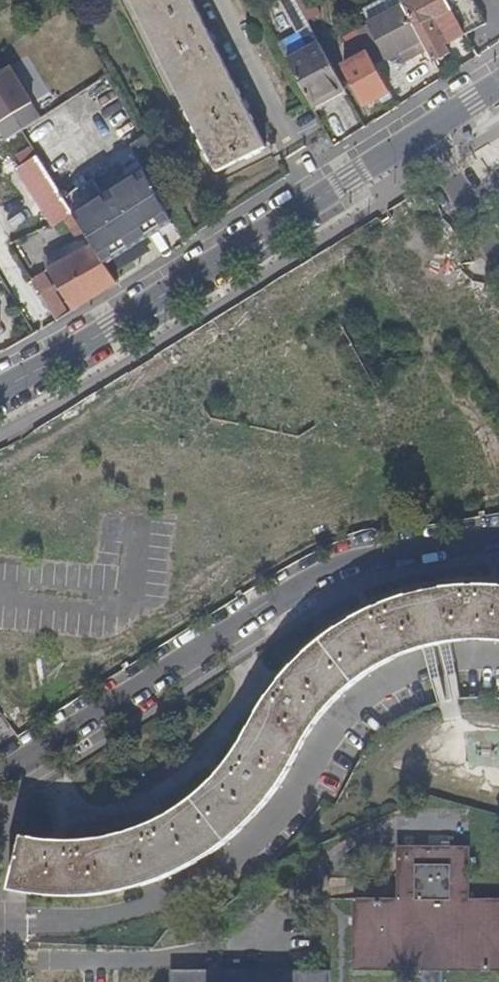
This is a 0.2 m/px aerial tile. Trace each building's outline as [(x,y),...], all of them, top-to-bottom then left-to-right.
[(266,147),(193,0),(131,0),(217,171),(266,147)] [(308,22),(320,15),(312,0),(296,0),(308,22)] [(467,35),(486,26),(472,0),(448,0),(467,35)] [(413,21),(404,5),(369,24),(388,59),(399,54),(409,48),(413,56),(427,48),(413,21)] [(427,48),(434,61),(450,53),(445,44),(449,42),(436,17),(421,24),(418,18),(413,21),(427,48)] [(363,41),(357,30),(343,37),(349,48),(363,41)] [(287,60),(313,106),(345,89),(320,43),(287,60)] [(409,48),(399,54),(404,61),(413,56),(409,48)] [(365,105),(390,91),(369,52),(344,66),(365,105)] [(40,116),(5,62),(0,65),(0,142),(40,116)] [(147,134),(144,135),(130,144),(142,162),(158,152),(147,134)] [(63,196),(37,155),(21,166),(46,207),(44,208),(53,222),(64,216),(73,212),(63,196)] [(172,221),(143,170),(119,186),(130,204),(127,210),(145,238),(172,221)] [(130,204),(119,186),(105,196),(93,178),(63,196),(73,212),(106,264),(145,238),(127,210),(130,204)] [(106,264),(73,212),(64,216),(80,242),(84,240),(90,248),(49,268),(73,309),(118,283),(106,264)] [(31,277),(57,320),(68,313),(43,271),(31,277)] [(21,835),(9,885),(24,888),(53,892),(85,892),(123,887),(160,876),(188,863),(208,851),(228,836),(251,817),(266,800),(286,771),(307,733),(324,711),(342,693),(364,675),(391,659),(421,648),(448,641),(483,639),(498,640),(498,585),(479,585),(453,586),(435,588),(415,593),(392,600),(372,608),(351,619),(327,635),(309,650),(294,664),(278,683),(265,702),(244,740),(237,753),(227,765),(213,781),(196,796),(179,808),(171,813),(154,822),(130,831),(102,838),(72,840),(52,839),(21,835)] [(469,847),(397,847),(397,899),(353,900),(353,970),(498,971),(498,900),(468,900),(469,847)] [(330,971),(170,972),(170,981),(330,981),(330,971)]
